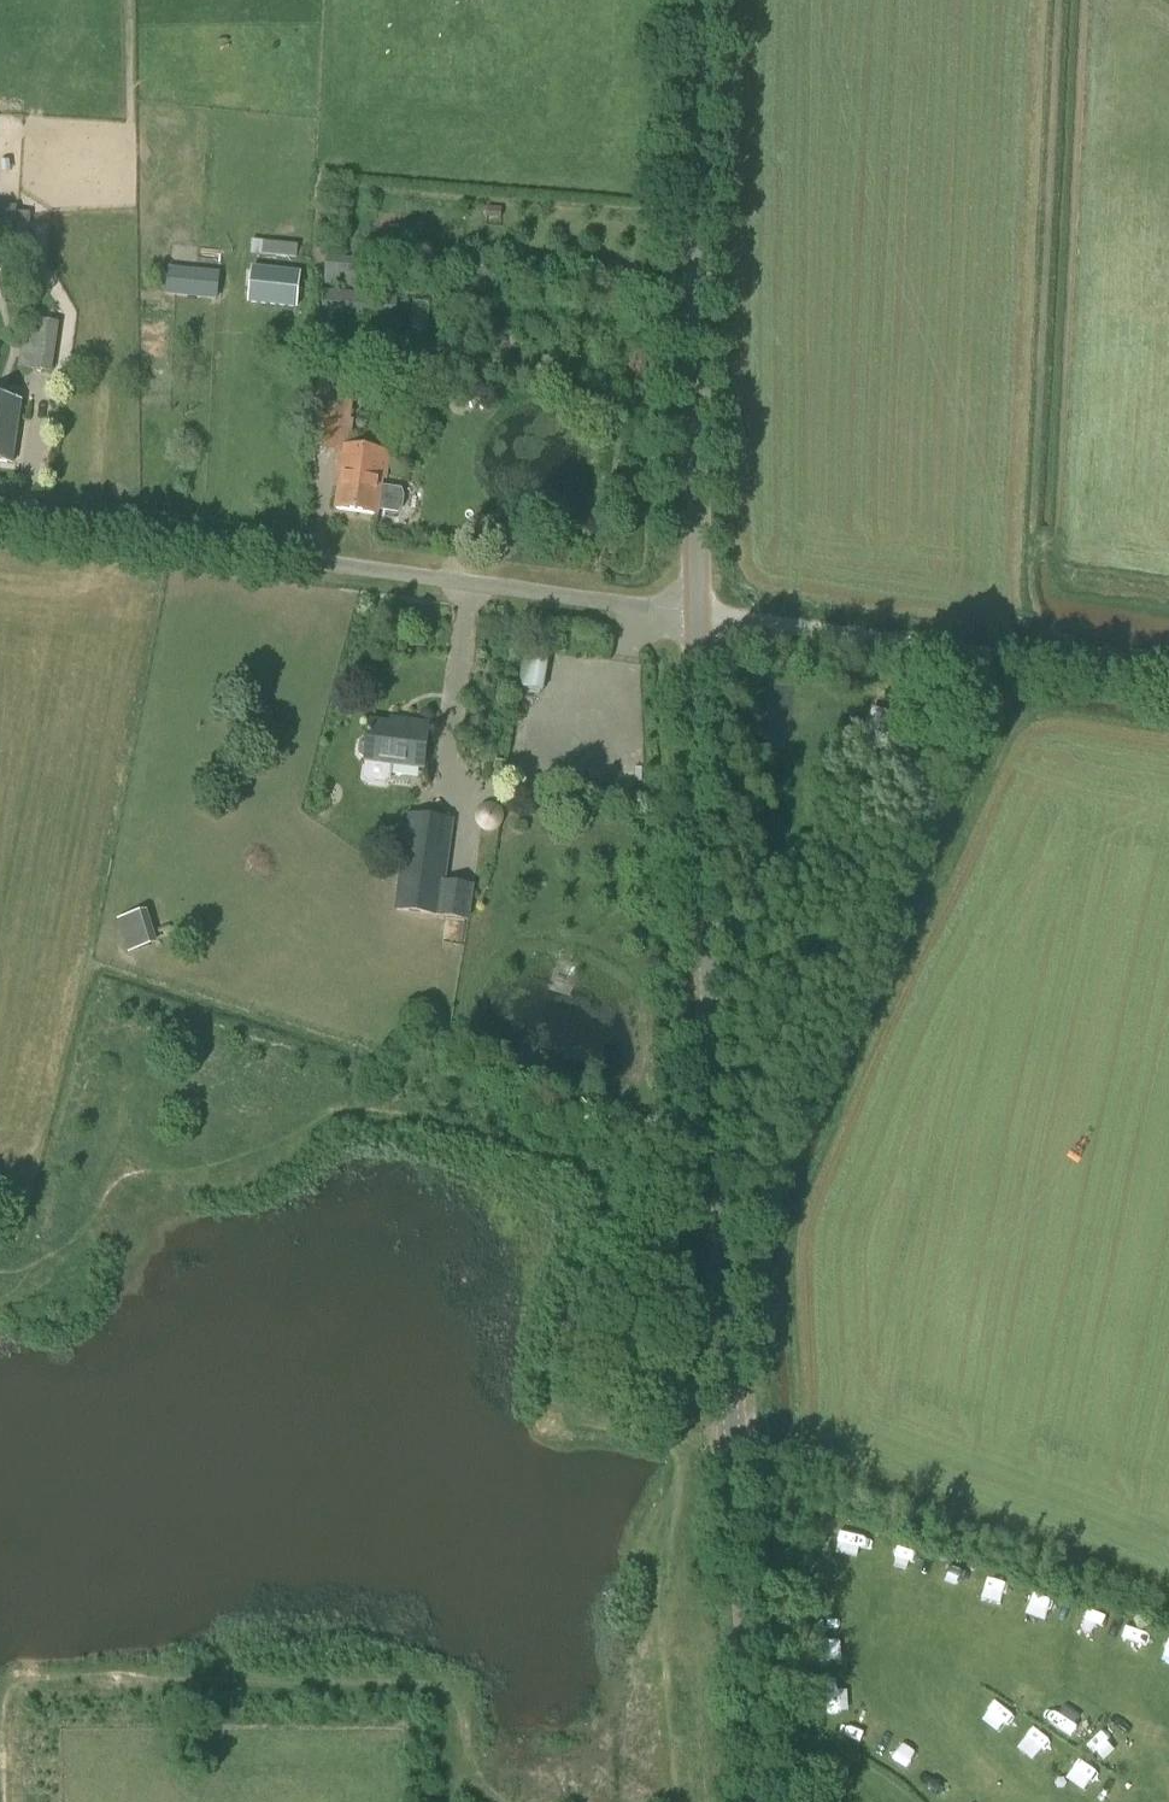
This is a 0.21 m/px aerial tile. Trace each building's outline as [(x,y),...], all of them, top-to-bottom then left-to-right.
[(297,261),(298,246),(263,243),(262,258),(297,261)] [(360,288),(362,260),(326,257),(324,285),(360,288)] [(297,307),(300,272),(252,267),(249,302),(297,307)] [(218,301),(220,273),(168,268),(166,296),(218,301)] [(398,297),(324,290),(322,309),(396,315),(398,297)] [(53,374),(60,323),(39,320),(36,335),(22,333),(17,368),(53,374)] [(355,389),(315,383),(308,449),(340,453),(335,487),(339,488),(336,509),(378,515),(378,511),(399,514),(403,508),(404,498),(402,489),(382,487),(383,479),(387,480),(390,454),(351,448),(355,420),(351,420),(355,389)] [(22,402),(0,399),(0,463),(13,465),(22,402)] [(544,692),(550,654),(525,650),(518,687),(544,692)] [(905,717),(872,709),(862,749),(894,757),(905,717)] [(431,724),(391,719),(390,723),(371,720),(368,740),(364,740),(361,741),(359,744),(358,752),(359,756),(362,758),(366,759),(363,778),(367,783),(385,786),(391,781),(393,766),(425,771),(431,724)] [(469,921),(475,886),(445,882),(453,821),(409,814),(396,911),(469,921)] [(122,916),(127,951),(158,946),(152,911),(122,916)]
